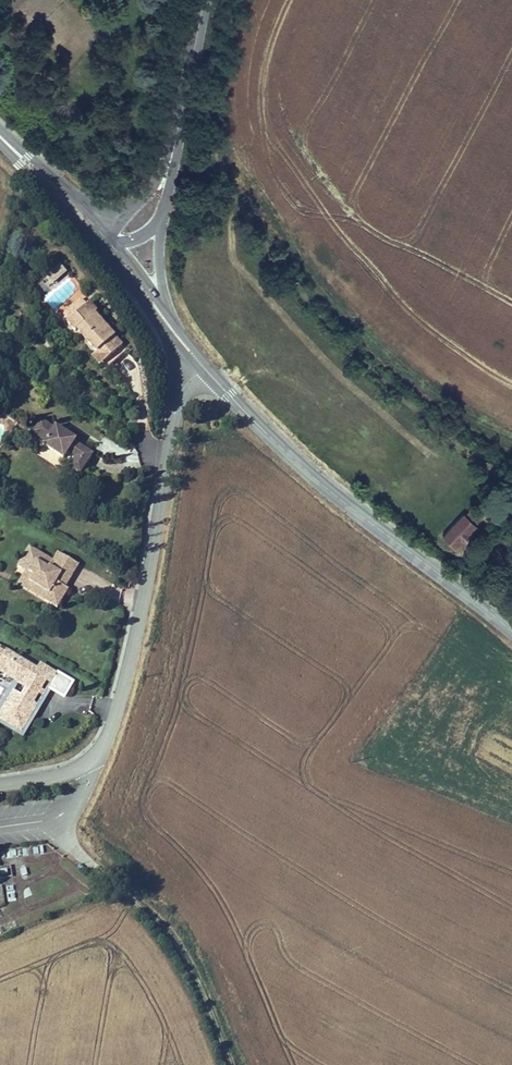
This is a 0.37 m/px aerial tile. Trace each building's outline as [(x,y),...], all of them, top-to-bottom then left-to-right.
[(61,311),(67,318),(81,306),(75,299),(61,311)] [(124,350),(91,313),(94,310),(86,301),(81,306),(67,318),(64,320),(73,330),(75,328),(96,351),(104,360),(109,365),(115,360),(124,350)] [(98,366),(104,360),(96,351),(89,356),(98,366)] [(50,426),(36,418),(28,432),(42,440),(39,445),(59,457),(61,454),(70,459),(67,466),(77,472),(83,463),(90,451),(72,440),(73,438),(51,425),(50,426)] [(471,510),(465,515),(476,525),(481,520),(471,510)] [(464,514),(442,537),(455,549),(477,526),(476,525),(465,515),(464,514)] [(68,583),(78,567),(58,553),(53,561),(30,545),(17,565),(25,570),(32,574),(28,581),(47,594),(42,600),(54,609),(67,590),(64,588),(62,587),(65,581),(68,583)] [(16,583),(42,600),(47,594),(28,581),(32,574),(25,570),(16,583)] [(26,688),(18,700),(6,692),(0,702),(0,724),(15,734),(31,709),(26,705),(41,682),(46,685),(44,689),(58,699),(67,686),(37,666),(34,671),(4,651),(3,654),(0,652),(0,671),(26,688)] [(12,883),(3,885),(7,902),(16,900),(12,883)]
